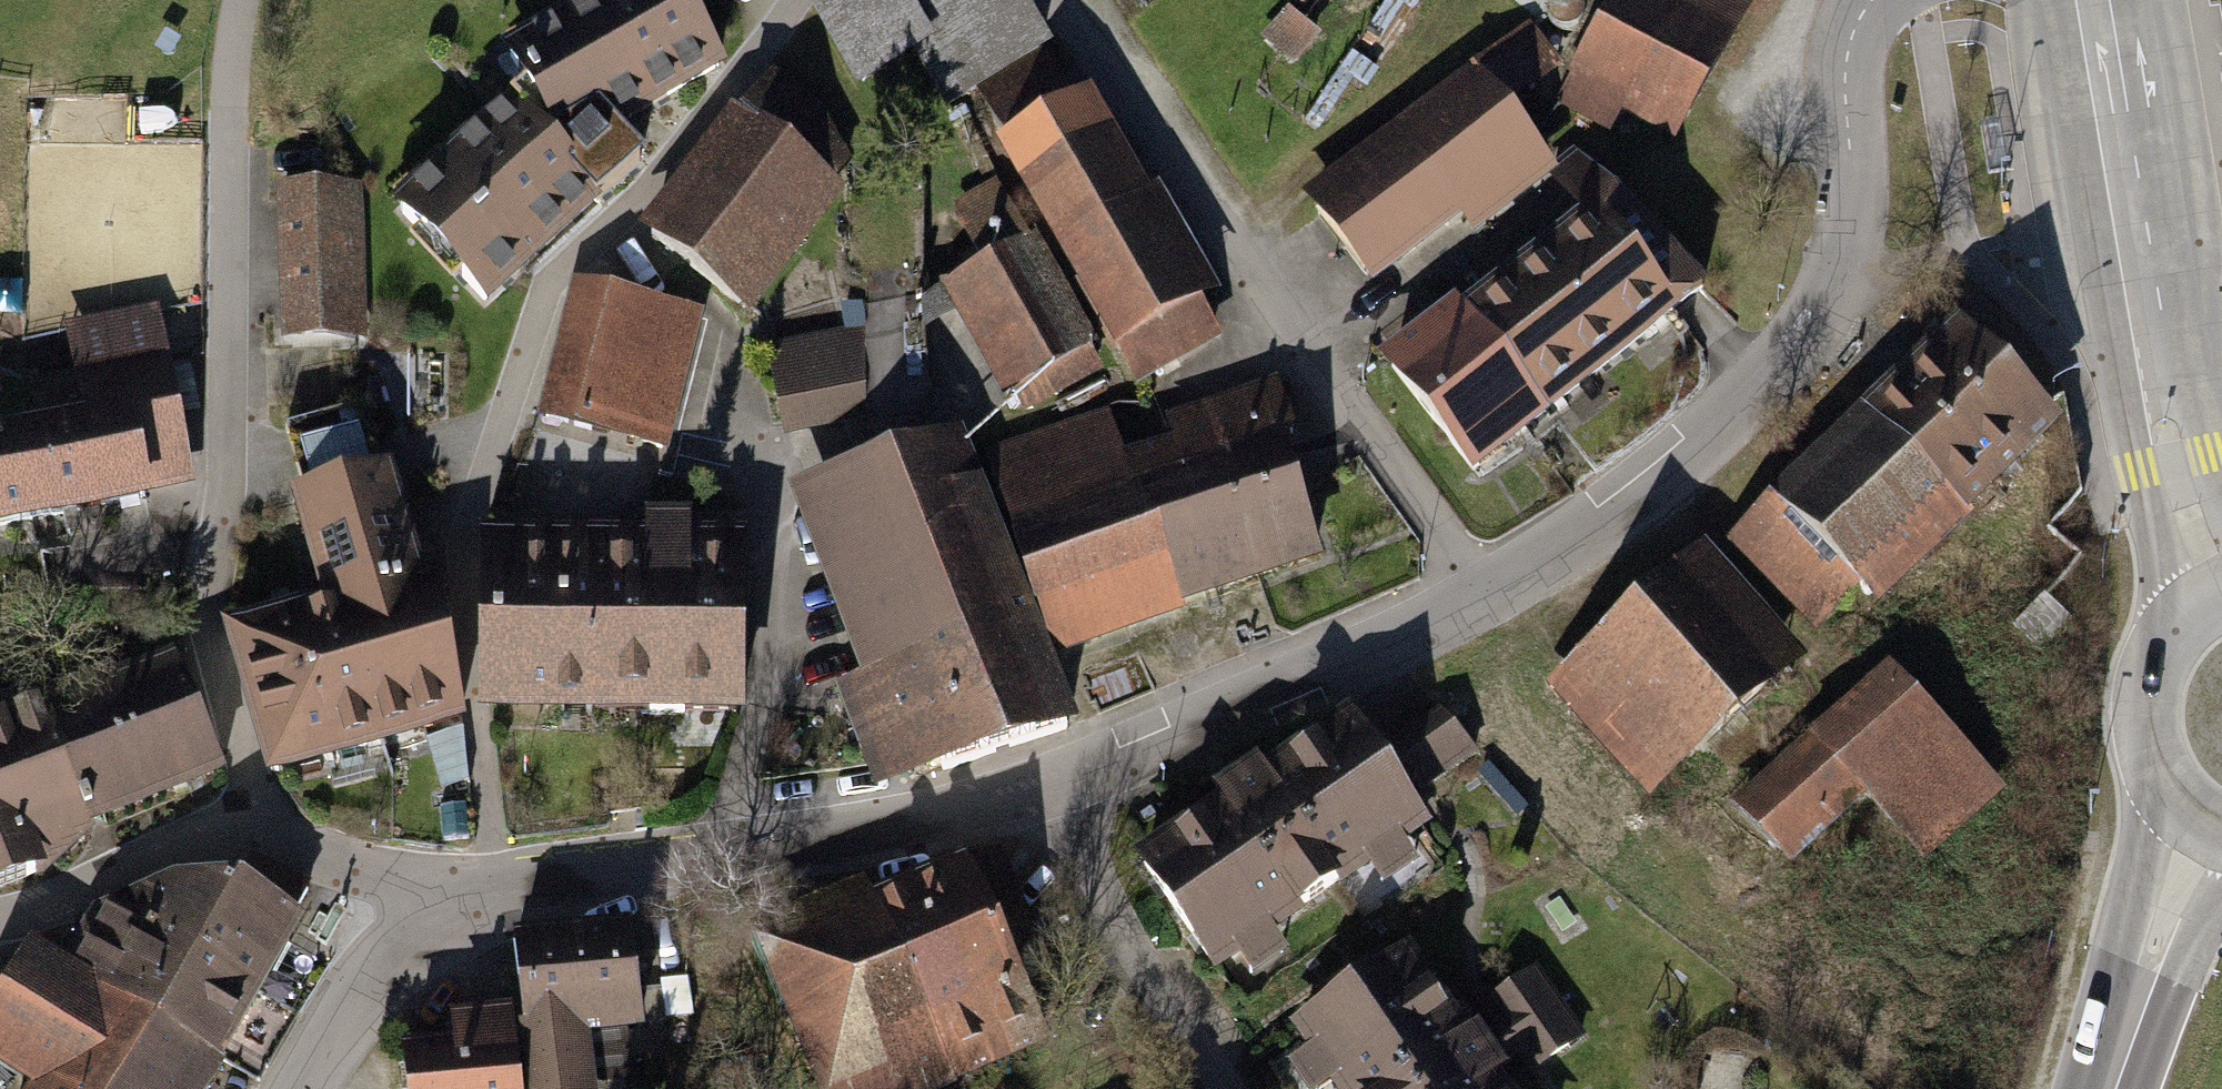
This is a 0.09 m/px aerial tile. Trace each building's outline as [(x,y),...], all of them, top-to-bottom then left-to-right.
[(482,96),(360,205),(464,321),(587,212),(547,168),(710,82),(667,0),(566,0),(460,56),(482,96)] [(797,13),(840,88),(898,55),(932,115),(960,99),(1028,60),(1034,57),(1001,0),(820,0),(797,13)] [(1562,99),(1608,126),(1620,106),(1670,134),(1746,0),(1618,0),(1562,99)] [(1376,352),(1482,488),(1551,434),(1541,422),(1675,318),(1669,310),(1697,284),(1572,153),(1551,169),(1499,102),(1551,62),(1542,51),(1522,25),(1296,201),(1366,291),(1440,234),(1455,254),(1388,306),(1406,329),(1376,352)] [(960,99),(1124,384),(1203,338),(1187,309),(1206,298),(1142,187),(1129,195),(1072,95),(1054,106),(1028,60),(960,99)] [(628,239),(729,320),(827,198),(817,190),(841,160),(814,117),(760,74),(628,239)] [(2003,171),(1996,127),(1974,131),(1981,174),(2003,171)] [(972,264),(921,293),(984,401),(1009,386),(1025,412),(1090,375),(1076,352),(1089,344),(993,181),(941,211),(972,264)] [(262,340),(360,336),(355,191),(257,194),(262,340)] [(535,419),(656,450),(692,314),(571,282),(535,419)] [(758,344),(775,434),(856,419),(852,303),(834,307),(835,330),(758,344)] [(51,331),(69,415),(0,430),(0,533),(186,494),(159,365),(147,311),(51,331)] [(1954,330),(1733,538),(1810,618),(1854,577),(1871,595),(2047,428),(1954,330)] [(397,360),(397,405),(435,405),(435,361),(397,360)] [(1158,439),(1108,457),(1163,609),(1210,592),(1252,577),(1306,557),(1266,447),(1283,440),(1262,382),(1152,421),(1158,439)] [(229,618),(275,774),(444,721),(419,597),(405,544),(390,491),(384,468),(365,473),(348,409),(265,432),(289,515),(274,519),(296,599),(229,618)] [(1168,625),(1163,609),(1108,457),(1094,418),(957,467),(1031,674),(1096,651),(1168,625)] [(826,686),(867,801),(1053,734),(1031,674),(957,467),(946,436),(776,497),(842,680),(826,686)] [(497,528),(490,703),(741,713),(747,537),(497,528)] [(1551,682),(1647,791),(1798,658),(1702,549),(1551,682)] [(2068,620),(2042,597),(2016,626),(2041,649),(2068,620)] [(173,644),(10,706),(58,833),(221,771),(173,644)] [(1889,665),(1738,803),(1787,858),(1859,792),(1926,866),(2006,793),(1889,665)] [(58,833),(10,706),(0,709),(0,885),(44,869),(39,857),(64,848),(58,833)] [(1199,801),(1118,850),(1195,974),(1224,956),(1238,978),(1277,954),(1263,932),(1363,870),(1376,890),(1411,868),(1399,848),(1418,836),(1398,803),(1465,762),(1432,708),(1366,749),(1343,712),(1245,772),(1239,762),(1193,791),(1199,801)] [(1491,762),(1477,776),(1513,816),(1528,803),(1491,762)] [(795,1088),(939,1088),(1025,1054),(984,955),(1026,937),(989,848),(855,904),(848,886),(731,935),(795,1088)] [(168,891),(146,925),(252,985),(305,894),(248,865),(237,886),(168,891)] [(215,1056),(252,985),(146,925),(113,905),(74,972),(209,1053),(215,1056)] [(504,1011),(512,1088),(630,1088),(625,1036),(640,1034),(629,928),(497,941),(504,1011)] [(209,1053),(74,972),(39,951),(3,1016),(0,1015),(0,1054),(52,1085),(50,1088),(188,1088),(209,1053)] [(1487,1088),(1496,1081),(1492,1076),(1469,1043),(1463,1034),(1454,1041),(1395,957),(1281,1037),(1299,1062),(1278,1077),(1287,1088),(1488,1088),(1487,1088)] [(1530,971),(1483,1004),(1497,1023),(1469,1043),(1492,1076),(1520,1056),(1533,1075),(1580,1043),(1530,971)] [(684,977),(654,980),(659,1025),(689,1021),(684,977)] [(504,1011),(432,1019),(434,1047),(383,1052),(387,1088),(512,1088),(504,1011)]
